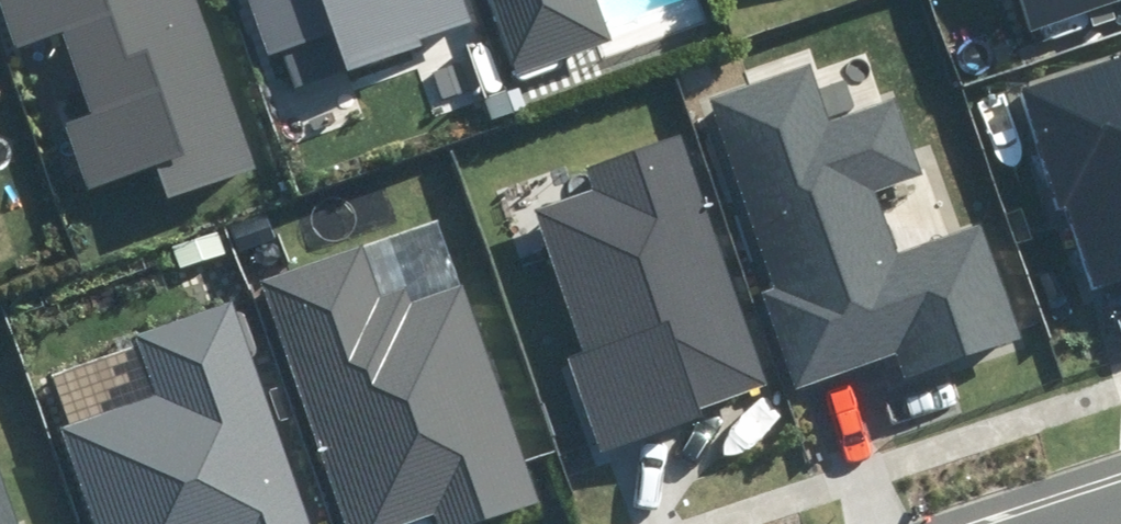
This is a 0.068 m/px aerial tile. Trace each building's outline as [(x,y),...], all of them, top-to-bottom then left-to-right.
[(201,0),(0,0),(0,18),(8,42),(63,24),(93,115),(70,123),(91,187),(156,166),(167,200),(258,170),(201,0)] [(465,0),(250,0),(270,56),(334,34),(345,64),(472,20),(465,0)] [(512,82),(622,45),(607,0),(485,0),(512,82)] [(1030,27),(1108,0),(1021,0),(1030,27)] [(1020,89),(1090,289),(1120,278),(1120,54),(1020,89)] [(809,64),(710,98),(778,291),(760,298),(794,391),(898,355),(906,378),(1022,337),(983,226),(901,254),(878,189),(925,173),(899,97),(830,122),(809,64)] [(591,189),(535,208),(582,348),(567,353),(600,452),(703,418),(698,405),(761,384),(678,139),(584,170),(591,189)] [(260,280),(343,523),(409,523),(435,515),(438,523),(475,523),(539,502),(465,283),(409,302),(404,287),(381,295),(364,245),(260,280)] [(63,427),(97,523),(309,523),(230,301),(133,335),(154,395),(63,427)] [(0,472),(0,523),(18,523),(0,472)]
